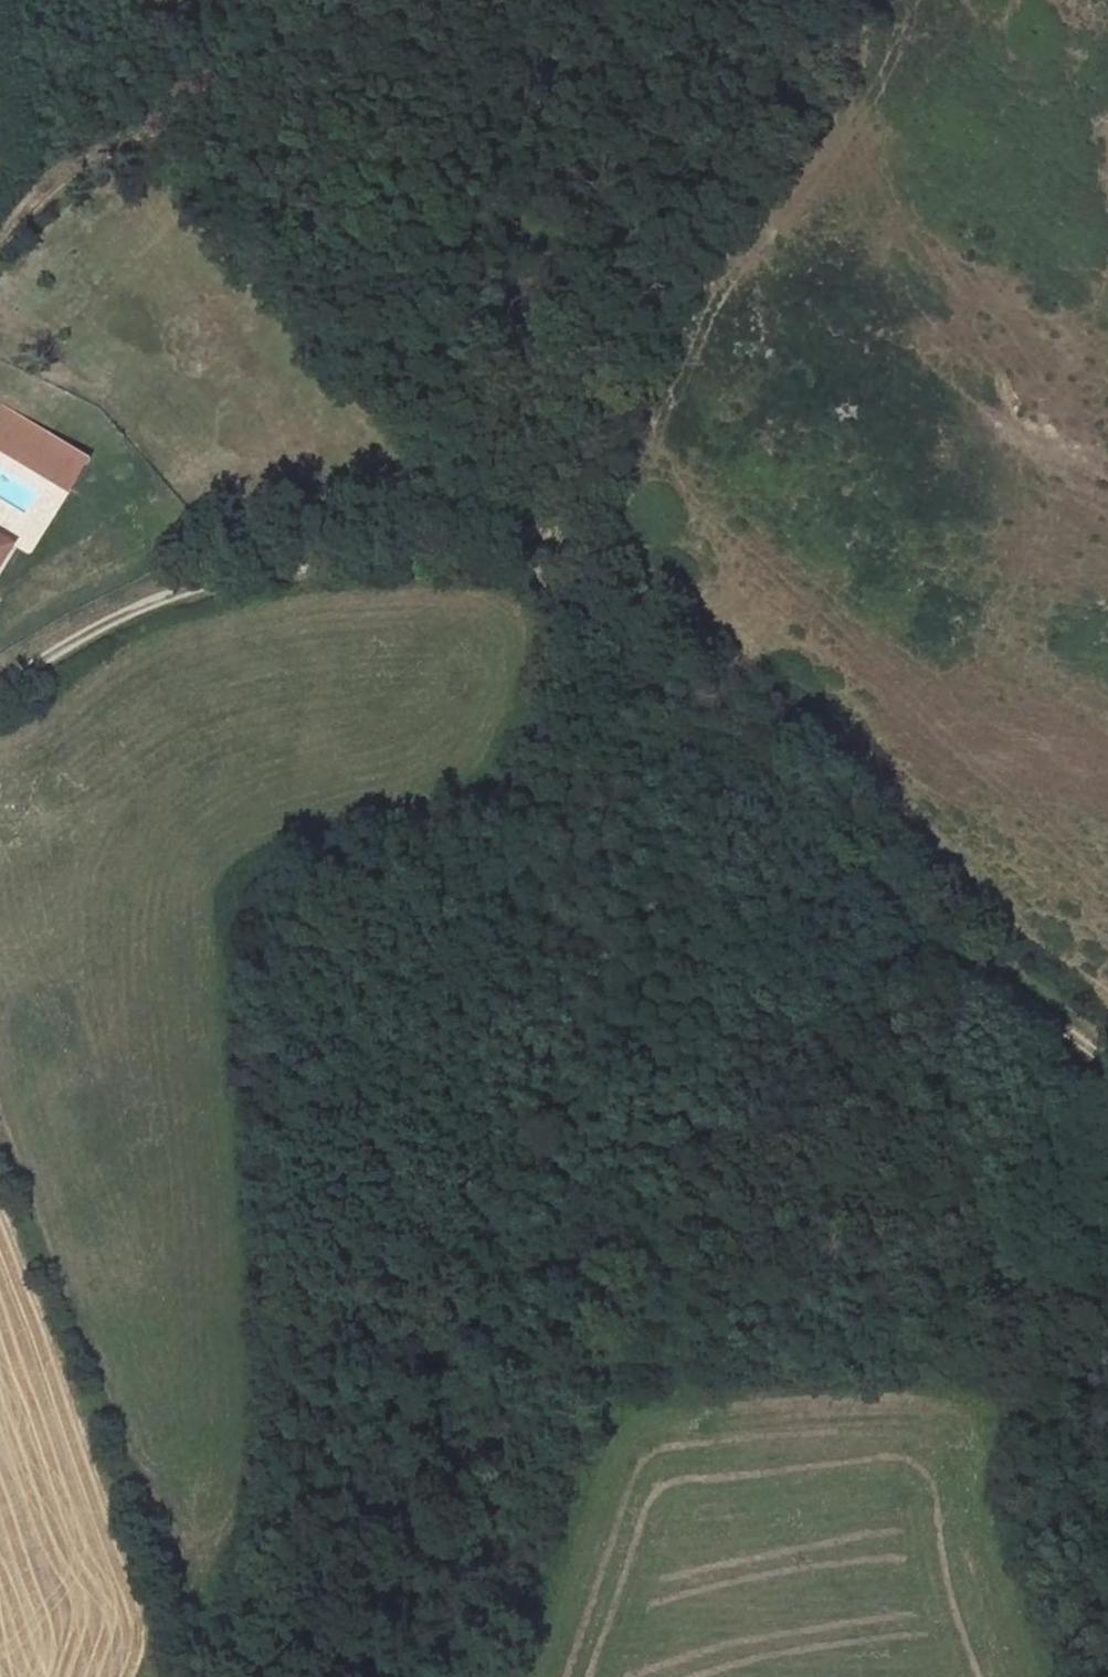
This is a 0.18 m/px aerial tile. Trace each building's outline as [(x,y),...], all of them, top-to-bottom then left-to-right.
[(77,494),(96,457),(1,408),(0,410),(0,455),(77,494)]
